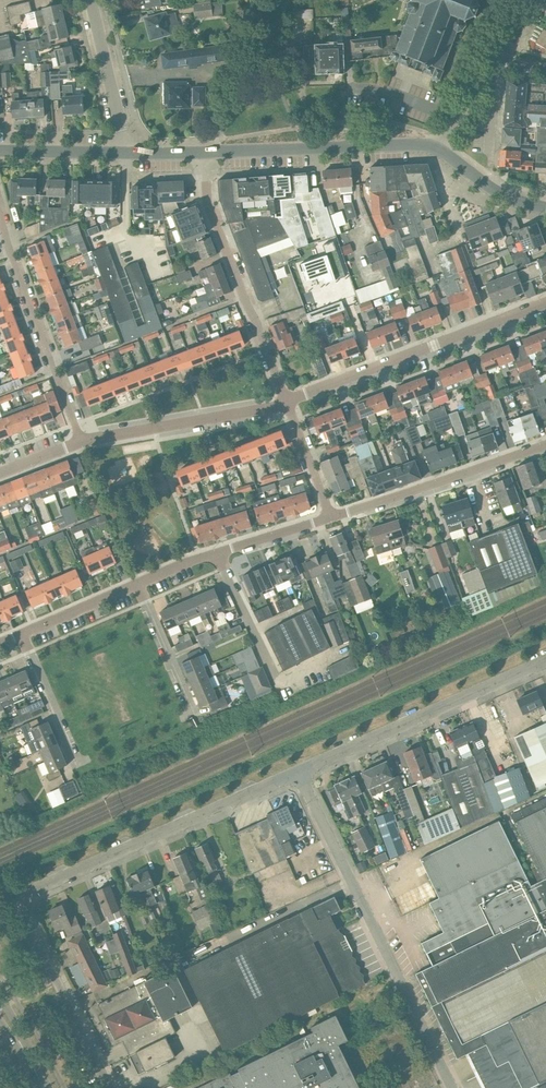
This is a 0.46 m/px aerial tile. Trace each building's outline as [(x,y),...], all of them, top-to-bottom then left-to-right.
[(391,61),(392,61),(395,62),(396,62),(397,62),(431,75),(431,78),(432,81),(433,81),(436,83),(437,83),(440,81),(441,80),(443,75),(442,75),(444,71),(445,69),(443,69),(457,33),(459,33),(460,32),(463,31),(466,26),(466,21),(475,17),(475,16),(482,18),(486,10),(479,7),(479,6),(476,0),(410,0),(407,3),(407,8),(410,13),(399,39),(395,50),(391,53),(390,54),(390,57),(390,58),(391,61)] [(7,7),(11,26),(20,24),(22,20),(21,15),(32,12),(30,2),(7,7)] [(213,17),(211,2),(194,4),(195,19),(213,17)] [(48,25),(52,24),(64,21),(61,5),(35,11),(39,27),(48,25)] [(351,36),(348,7),(342,8),(343,37),(351,36)] [(313,18),(313,9),(302,10),(302,19),(313,18)] [(158,17),(147,20),(152,37),(163,34),(169,32),(164,16),(158,17)] [(64,21),(52,24),(48,25),(50,34),(41,37),(42,43),(68,37),(64,21)] [(544,28),(536,43),(545,48),(542,54),(545,55),(545,29),(544,28)] [(395,50),(389,48),(395,47),(397,41),(397,35),(381,36),(349,40),(350,52),(351,61),(362,60),(361,51),(370,50),(371,56),(378,55),(378,58),(390,57),(390,54),(391,53),(395,50)] [(25,63),(32,63),(29,51),(27,42),(26,40),(11,43),(10,37),(0,40),(0,64),(25,63)] [(27,42),(29,51),(40,49),(38,39),(27,42)] [(240,58),(238,44),(162,55),(164,69),(240,58)] [(343,44),(304,45),(305,74),(316,74),(335,74),(344,74),(343,44)] [(71,48),(70,47),(60,49),(49,52),(50,59),(58,57),(60,66),(64,65),(69,64),(69,66),(77,64),(73,47),(71,48)] [(49,64),(40,64),(41,72),(50,72),(49,64)] [(10,72),(2,73),(3,88),(11,87),(10,72)] [(50,72),(41,72),(43,99),(52,99),(50,72)] [(52,99),(60,99),(59,80),(59,72),(50,72),(52,99)] [(538,107),(538,102),(545,103),(545,84),(532,83),(532,86),(527,85),(527,82),(510,81),(508,88),(506,88),(505,104),(525,106),(538,107)] [(188,104),(194,104),(194,105),(205,105),(205,88),(194,88),(194,89),(188,89),(188,82),(163,83),(163,104),(171,104),(171,106),(188,106),(188,104)] [(73,97),(72,85),(62,86),(64,114),(83,113),(82,96),(73,97)] [(27,92),(28,102),(28,105),(29,117),(44,116),(42,91),(27,92)] [(29,117),(28,105),(28,102),(20,102),(19,93),(12,93),(13,118),(29,117)] [(536,128),(537,128),(545,128),(545,103),(538,102),(538,107),(536,128)] [(536,128),(538,107),(525,106),(505,104),(503,126),(527,128),(536,128)] [(521,153),(536,154),(536,145),(529,144),(529,143),(526,142),(526,137),(521,137),(521,130),(503,128),(502,143),(508,143),(508,147),(519,148),(519,145),(522,146),(521,153)] [(537,128),(536,145),(536,154),(535,172),(545,173),(545,128),(537,128)] [(520,153),(501,151),(500,165),(510,166),(517,166),(517,169),(533,170),(533,162),(520,161),(520,153)] [(397,191),(403,207),(406,216),(405,216),(412,239),(428,234),(426,229),(425,229),(422,220),(420,215),(421,215),(418,206),(417,207),(414,197),(436,190),(428,167),(425,165),(396,166),(397,191)] [(385,167),(387,190),(388,201),(398,200),(397,191),(396,166),(385,167)] [(406,248),(404,243),(399,229),(395,231),(388,213),(388,201),(387,190),(385,167),(370,168),(370,179),(366,180),(366,187),(372,187),(374,214),(374,215),(383,236),(389,233),(397,254),(406,250),(406,248)] [(341,195),(353,194),(351,169),(338,170),(339,187),(341,195)] [(325,188),(339,187),(338,170),(323,172),(325,188)] [(282,217),(278,217),(290,238),(296,248),(308,243),(295,202),(310,201),(318,225),(322,238),(336,234),(330,215),(327,207),(325,207),(322,198),(318,188),(311,189),(309,172),(293,174),(293,187),(294,200),(287,200),(281,201),(282,217)] [(283,175),(273,176),(275,192),(275,200),(281,200),(281,201),(287,200),(294,200),(293,187),(293,174),(283,175)] [(255,177),(234,179),(236,205),(241,203),(252,232),(258,249),(280,241),(290,238),(278,217),(277,216),(276,208),(275,200),(275,192),(273,176),(262,177),(256,177),(255,177)] [(51,181),(48,181),(47,192),(47,195),(62,196),(62,207),(69,207),(70,189),(65,189),(65,181),(57,181),(57,178),(52,178),(51,181)] [(220,199),(229,225),(243,224),(248,238),(236,243),(249,276),(261,272),(264,282),(253,286),(258,300),(262,302),(275,297),(258,249),(252,232),(241,203),(236,205),(234,179),(218,180),(220,199)] [(36,180),(11,180),(11,203),(20,203),(20,194),(29,194),(28,203),(34,203),(34,202),(40,202),(40,195),(36,195),(36,180)] [(95,208),(96,181),(91,181),(90,180),(86,180),(85,181),(83,181),(83,204),(84,204),(84,207),(95,208)] [(109,208),(109,181),(106,181),(105,180),(101,180),(100,181),(96,181),(95,208),(109,208)] [(83,204),(83,181),(73,181),(73,190),(70,190),(70,204),(83,204)] [(118,191),(118,182),(109,181),(109,208),(117,208),(117,204),(120,204),(121,191),(118,191)] [(183,182),(158,183),(158,185),(159,203),(164,202),(185,201),(183,182)] [(153,185),(152,184),(147,184),(146,185),(146,186),(144,186),(145,214),(156,214),(156,208),(160,208),(159,203),(158,185),(153,186),(153,185)] [(137,186),(133,186),(133,195),(130,195),(130,209),(133,209),(133,214),(145,214),(144,186),(143,186),(143,185),(142,185),(138,185),(137,186)] [(442,207),(436,190),(414,197),(417,207),(418,206),(421,215),(425,214),(425,215),(432,212),(431,211),(442,207)] [(358,218),(353,203),(344,206),(348,220),(358,218)] [(201,215),(197,204),(175,213),(186,241),(198,236),(204,234),(208,232),(203,221),(204,221),(202,215),(201,215)] [(327,207),(330,215),(335,214),(332,205),(327,207)] [(402,239),(406,248),(417,245),(414,238),(412,239),(405,216),(406,216),(403,207),(394,210),(390,211),(395,221),(397,225),(399,229),(402,239)] [(40,233),(69,222),(69,210),(69,209),(62,209),(41,208),(40,223),(40,225),(40,233)] [(337,235),(342,233),(340,226),(347,224),(342,211),(335,214),(330,215),(337,235)] [(484,216),(494,241),(504,237),(504,236),(512,233),(507,219),(498,223),(496,217),(491,219),(489,215),(484,216)] [(484,216),(474,221),(476,226),(483,245),(485,249),(489,248),(487,243),(494,241),(484,216)] [(507,219),(512,233),(517,231),(521,241),(545,232),(543,227),(539,229),(537,223),(520,229),(516,216),(507,219)] [(430,218),(422,220),(425,229),(426,229),(433,226),(430,218)] [(474,221),(463,225),(472,249),(479,247),(480,251),(485,249),(483,245),(476,226),(474,221)] [(78,242),(84,240),(77,222),(71,224),(78,242)] [(40,225),(40,223),(24,229),(28,238),(40,233),(40,225)] [(426,229),(428,234),(431,244),(439,241),(434,226),(433,226),(426,229)] [(512,259),(526,254),(525,252),(545,245),(543,239),(545,238),(545,235),(545,232),(521,241),(524,250),(511,255),(513,259),(512,259)] [(189,247),(191,252),(199,249),(203,260),(217,254),(210,238),(206,240),(204,234),(198,236),(182,243),(184,249),(189,247)] [(44,241),(39,243),(28,246),(33,259),(49,253),(56,251),(51,238),(50,235),(43,237),(44,241)] [(83,254),(88,252),(84,240),(78,242),(83,254)] [(327,255),(300,264),(306,281),(318,277),(319,281),(324,279),(326,283),(346,276),(334,240),(323,244),(327,255)] [(394,276),(381,241),(380,241),(365,247),(374,271),(382,268),(391,290),(399,287),(394,276)] [(350,244),(342,247),(345,255),(353,252),(350,244)] [(417,245),(406,248),(406,250),(410,258),(407,259),(417,283),(428,278),(424,265),(417,245)] [(113,261),(108,246),(92,252),(97,264),(98,267),(113,261)] [(452,250),(459,272),(469,268),(461,247),(452,250)] [(510,253),(508,249),(498,252),(500,257),(510,253)] [(441,280),(453,313),(471,306),(459,272),(452,250),(437,256),(445,278),(441,280)] [(88,252),(83,254),(85,260),(84,260),(86,264),(87,268),(93,266),(97,264),(92,252),(92,251),(88,252)] [(33,259),(32,260),(33,265),(35,264),(38,271),(54,265),(49,253),(33,259)] [(85,260),(83,254),(67,260),(69,266),(84,260),(85,260)] [(542,277),(545,275),(545,257),(530,263),(526,254),(512,259),(516,269),(526,265),(527,268),(517,272),(522,284),(531,281),(542,277)] [(119,276),(113,261),(98,267),(101,276),(102,279),(104,282),(119,276)] [(145,281),(138,262),(124,267),(131,286),(145,281)] [(212,282),(225,277),(220,263),(199,272),(201,277),(209,274),(212,282)] [(58,279),(54,265),(38,271),(41,280),(39,280),(41,285),(43,285),(58,279)] [(490,269),(489,265),(480,268),(473,270),(475,275),(482,272),(490,269)] [(96,273),(93,266),(87,268),(81,270),(84,277),(90,274),(91,276),(96,273)] [(469,268),(459,272),(471,306),(472,306),(482,303),(469,268)] [(193,277),(190,270),(175,276),(178,283),(193,277)] [(525,292),(522,284),(517,272),(507,276),(516,301),(521,299),(519,294),(525,292)] [(105,289),(106,289),(104,282),(102,279),(101,276),(94,279),(98,290),(99,292),(105,289)] [(125,291),(119,276),(104,282),(106,289),(109,297),(125,291)] [(516,301),(507,276),(496,280),(504,300),(509,298),(510,303),(516,301)] [(225,277),(212,282),(204,286),(207,294),(196,299),(197,304),(192,306),(194,313),(209,308),(206,302),(231,292),(225,277)] [(43,285),(47,296),(63,290),(58,279),(43,285)] [(504,300),(496,280),(485,284),(495,309),(500,307),(499,302),(504,300)] [(149,292),(145,281),(131,286),(137,302),(151,297),(149,292)] [(531,281),(522,284),(525,292),(527,298),(536,295),(531,281)] [(47,296),(52,309),(68,303),(66,297),(71,295),(69,288),(63,290),(47,296)] [(107,295),(105,289),(99,292),(93,294),(95,300),(107,295)] [(130,306),(125,291),(109,297),(115,312),(130,306)] [(441,303),(437,291),(430,294),(434,305),(441,303)] [(0,300),(0,314),(13,309),(11,304),(10,305),(7,297),(0,300)] [(152,299),(151,297),(137,302),(144,318),(157,313),(154,306),(152,299)] [(425,297),(418,300),(420,306),(428,327),(442,321),(436,307),(430,309),(425,297)] [(373,307),(371,300),(359,305),(361,312),(366,310),(373,307)] [(54,314),(57,322),(73,316),(78,314),(73,301),(68,303),(52,309),(50,310),(52,315),(54,314)] [(307,316),(310,323),(330,315),(342,311),(345,310),(342,301),(320,309),(307,314),(307,316)] [(389,308),(395,321),(401,319),(396,305),(395,301),(388,304),(389,308)] [(106,317),(106,318),(112,316),(107,303),(95,308),(99,320),(106,317)] [(396,305),(401,319),(407,316),(402,303),(396,305)] [(162,314),(163,311),(160,304),(154,306),(157,313),(158,315),(162,314)] [(136,321),(130,306),(115,312),(121,327),(136,321)] [(414,332),(428,327),(420,306),(413,308),(415,315),(408,317),(414,332)] [(304,307),(286,312),(290,322),(307,316),(307,314),(304,307)] [(373,307),(366,310),(370,319),(377,317),(373,307)] [(1,328),(16,322),(12,310),(13,309),(0,314),(0,326),(1,328)] [(344,318),(342,311),(330,315),(333,322),(344,318)] [(138,327),(136,321),(121,327),(126,342),(163,328),(161,323),(158,315),(157,313),(144,318),(146,324),(138,327)] [(203,316),(205,322),(213,319),(211,313),(203,316)] [(60,335),(61,335),(83,327),(81,322),(76,324),(73,316),(57,322),(60,330),(58,330),(60,335)] [(114,323),(112,316),(106,318),(92,323),(88,325),(89,329),(108,322),(109,325),(114,323)] [(198,324),(205,322),(203,316),(196,319),(198,324)] [(169,320),(161,323),(163,328),(173,324),(172,321),(169,320)] [(286,321),(279,323),(269,327),(278,350),(294,344),(292,338),(295,337),(292,329),(290,330),(286,321)] [(1,328),(5,341),(23,334),(22,334),(21,335),(16,322),(1,328)] [(381,328),(387,342),(401,337),(395,322),(381,328)] [(185,323),(177,326),(182,338),(180,332),(187,329),(185,323)] [(175,341),(182,338),(177,326),(170,329),(175,341)] [(83,327),(61,335),(66,347),(81,342),(82,341),(78,329),(83,327)] [(373,348),(387,342),(381,328),(367,333),(373,348)] [(545,359),(545,331),(536,335),(545,359)] [(230,332),(225,334),(231,350),(244,345),(239,332),(231,335),(230,332)] [(23,334),(5,341),(10,353),(26,348),(23,340),(24,339),(23,334)] [(218,355),(231,350),(225,334),(220,336),(221,338),(213,341),(218,355)] [(326,346),(322,334),(315,337),(320,349),(326,346)] [(82,341),(81,342),(85,351),(90,349),(102,345),(102,344),(98,335),(82,341)] [(536,356),(538,362),(545,359),(536,335),(523,340),(527,350),(519,353),(522,359),(532,386),(533,386),(542,383),(536,367),(533,368),(530,361),(535,359),(534,357),(536,356)] [(354,338),(340,343),(346,358),(360,353),(354,338)] [(205,360),(218,355),(213,341),(205,344),(204,341),(199,343),(205,360)] [(133,343),(126,346),(128,351),(135,349),(133,343)] [(187,351),(192,365),(205,360),(199,343),(194,345),(195,348),(187,351)] [(346,358),(340,343),(326,348),(332,363),(346,358)] [(302,345),(296,348),(298,354),(304,351),(302,345)] [(507,363),(514,360),(509,345),(494,351),(498,360),(500,365),(505,377),(508,376),(506,371),(509,370),(507,363)] [(121,354),(128,351),(126,346),(119,349),(121,354)] [(10,353),(15,366),(32,359),(30,355),(29,355),(26,348),(10,353)] [(318,349),(310,352),(316,368),(324,365),(318,349)] [(180,370),(192,365),(187,351),(180,354),(179,351),(173,353),(180,370)] [(486,371),(500,365),(498,360),(494,351),(481,356),(486,371)] [(100,356),(102,362),(110,359),(108,353),(100,356)] [(161,361),(167,375),(180,370),(173,353),(168,355),(169,358),(161,361)] [(95,364),(102,362),(100,356),(93,359),(95,364)] [(32,359),(15,366),(20,379),(35,373),(30,360),(32,360),(32,359)] [(522,359),(516,362),(518,367),(520,374),(519,374),(524,389),(532,386),(522,359)] [(90,368),(87,361),(65,369),(68,376),(90,368)] [(154,380),(167,375),(161,361),(154,364),(153,361),(147,363),(154,380)] [(467,361),(452,367),(458,381),(472,376),(467,361)] [(141,385),(154,380),(147,363),(142,365),(144,368),(136,371),(141,385)] [(444,387),(458,381),(452,367),(439,372),(444,387)] [(122,373),(128,390),(141,385),(136,371),(134,368),(127,371),(122,373)] [(108,376),(110,381),(115,395),(128,390),(122,373),(117,375),(116,373),(108,376)] [(486,373),(480,375),(485,387),(491,385),(486,373)] [(485,387),(480,375),(474,377),(478,389),(485,387)] [(425,377),(411,382),(419,404),(420,406),(432,401),(428,393),(430,392),(425,377)] [(19,386),(17,379),(0,386),(0,393),(19,386)] [(102,400),(115,395),(110,381),(103,384),(102,381),(96,383),(102,400)] [(419,404),(411,382),(397,388),(402,403),(410,399),(413,407),(419,404)] [(533,386),(537,399),(545,396),(545,385),(545,382),(542,383),(533,386)] [(102,400),(96,383),(91,385),(92,388),(84,391),(89,405),(102,400)] [(533,386),(532,386),(524,389),(532,409),(540,406),(538,401),(537,399),(533,386)] [(445,389),(438,391),(439,393),(443,403),(449,401),(445,389)] [(54,391),(34,398),(35,401),(43,423),(54,419),(52,414),(61,410),(54,391)] [(383,393),(369,398),(374,413),(388,408),(383,393)] [(432,395),(436,406),(443,403),(439,393),(432,395)] [(6,395),(0,398),(0,404),(9,401),(6,395)] [(378,422),(374,413),(369,398),(355,403),(360,418),(368,416),(371,424),(378,422)] [(495,412),(497,418),(505,416),(499,398),(491,400),(495,412)] [(495,412),(491,400),(481,403),(485,415),(495,412)] [(43,423),(35,401),(23,406),(32,427),(43,423)] [(21,432),(32,427),(23,406),(12,410),(21,432)] [(401,419),(405,429),(406,429),(416,425),(419,424),(416,417),(408,420),(403,406),(397,409),(401,419)] [(444,406),(428,412),(431,420),(437,418),(439,418),(440,417),(447,415),(444,406)] [(540,406),(532,409),(531,409),(533,413),(520,417),(527,437),(540,433),(538,427),(545,424),(540,406)] [(401,419),(397,409),(396,409),(395,407),(389,409),(394,422),(401,419)] [(341,409),(327,414),(336,436),(343,433),(340,426),(347,424),(341,409)] [(10,436),(21,432),(12,410),(1,414),(3,419),(10,436)] [(453,426),(457,437),(465,434),(458,411),(449,414),(453,426)] [(336,436),(327,414),(313,419),(314,422),(318,434),(326,431),(331,445),(326,447),(328,453),(340,449),(335,436),(336,436)] [(428,421),(433,433),(453,426),(449,414),(447,415),(440,417),(439,418),(437,418),(431,420),(428,421)] [(514,442),(527,437),(520,417),(508,422),(512,434),(511,434),(512,436),(514,442)] [(3,419),(0,420),(0,440),(10,436),(3,419)] [(359,435),(363,444),(369,442),(365,433),(360,420),(354,422),(359,435)] [(351,438),(359,435),(354,422),(347,425),(351,438)] [(416,425),(406,429),(412,446),(422,442),(416,425)] [(491,427),(479,432),(486,452),(498,447),(496,442),(497,441),(496,439),(495,440),(491,427)] [(268,437),(274,453),(280,451),(278,448),(286,445),(281,432),(268,437)] [(486,452),(479,432),(466,436),(470,448),(469,448),(470,451),(471,450),(473,456),(486,452)] [(268,452),(269,455),(274,453),(268,437),(266,438),(255,442),(260,455),(268,452)] [(372,455),(373,458),(378,456),(373,441),(368,443),(372,455)] [(255,442),(249,444),(242,447),(248,463),(254,461),(253,458),(260,455),(255,442)] [(368,443),(354,448),(357,455),(359,460),(372,455),(368,443)] [(444,443),(437,446),(444,466),(456,462),(455,459),(464,456),(460,446),(447,450),(444,443)] [(398,448),(411,482),(422,478),(415,461),(410,463),(404,446),(398,448)] [(421,451),(424,459),(426,458),(428,463),(427,463),(428,465),(429,465),(431,471),(444,466),(437,446),(436,446),(421,451)] [(248,463),(242,447),(229,452),(235,465),(237,471),(250,466),(248,463)] [(391,469),(398,487),(411,482),(398,448),(392,451),(398,467),(391,469)] [(235,465),(229,452),(216,457),(223,473),(228,471),(227,468),(235,465)] [(291,475),(303,471),(296,452),(289,455),(294,467),(293,467),(292,465),(288,466),(287,464),(279,467),(283,477),(291,475)] [(341,466),(344,472),(352,469),(361,466),(359,460),(357,455),(348,459),(350,463),(341,466)] [(359,460),(361,466),(365,479),(367,478),(374,496),(385,492),(373,458),(372,455),(359,460)] [(328,479),(344,472),(341,466),(337,456),(321,462),(328,479)] [(398,487),(391,469),(384,472),(378,456),(373,458),(385,492),(398,487)] [(217,475),(223,473),(216,457),(204,462),(209,475),(216,472),(217,475)] [(74,475),(68,460),(56,465),(65,489),(78,484),(78,483),(79,482),(79,481),(79,480),(79,479),(79,478),(78,478),(77,477),(76,477),(75,477),(74,477),(74,475)] [(542,483),(534,461),(516,467),(525,490),(542,483)] [(209,475),(204,462),(191,467),(197,483),(202,481),(201,478),(209,475)] [(54,493),(65,489),(56,465),(45,469),(54,493)] [(361,466),(352,469),(344,472),(328,479),(334,495),(350,489),(347,481),(356,477),(361,490),(368,487),(365,479),(361,466)] [(191,467),(180,471),(179,471),(178,472),(183,485),(191,482),(192,485),(197,483),(191,467)] [(55,494),(54,493),(45,469),(34,473),(43,496),(43,498),(55,494)] [(32,500),(43,496),(34,473),(23,478),(32,502),(32,500)] [(296,476),(288,478),(290,484),(306,479),(304,474),(296,477),(296,476)] [(523,510),(511,477),(495,483),(504,508),(512,505),(515,513),(523,510)] [(21,507),(32,502),(23,478),(11,482),(21,507)] [(290,484),(288,478),(280,481),(282,487),(290,484)] [(21,507),(11,482),(0,486),(9,509),(10,510),(20,506),(21,507)] [(291,489),(293,496),(298,512),(311,508),(306,492),(306,493),(303,485),(291,489)] [(0,486),(0,513),(9,509),(0,486)] [(286,516),(281,500),(279,494),(266,498),(272,520),(273,522),(278,520),(277,519),(286,516)] [(542,511),(536,495),(526,499),(529,505),(527,506),(530,515),(542,511)] [(293,496),(281,500),(286,516),(293,514),(294,515),(299,514),(298,512),(293,496)] [(189,506),(186,497),(180,499),(184,508),(189,506)] [(232,508),(230,502),(229,497),(216,501),(217,506),(222,505),(226,517),(221,519),(226,535),(234,532),(234,534),(239,532),(239,531),(232,508)] [(77,516),(69,498),(60,502),(68,520),(67,520),(69,525),(74,523),(72,518),(77,516)] [(102,511),(96,498),(89,501),(95,514),(102,511)] [(272,520),(266,498),(253,502),(255,508),(254,508),(259,524),(272,520)] [(468,499),(455,502),(461,520),(464,527),(475,524),(468,499)] [(217,506),(216,501),(203,505),(204,510),(217,506)] [(461,520),(455,502),(442,506),(450,531),(464,527),(461,520)] [(244,504),(232,508),(239,531),(252,527),(247,510),(246,511),(244,504)] [(56,509),(50,511),(53,520),(60,518),(56,509)] [(83,523),(86,529),(107,520),(105,515),(83,523)] [(37,524),(29,527),(35,541),(40,539),(39,537),(45,535),(38,517),(35,518),(37,524)] [(53,522),(54,526),(58,524),(60,529),(67,526),(63,517),(53,522)] [(226,535),(221,519),(208,523),(213,539),(213,540),(219,539),(218,537),(226,535)] [(401,529),(399,520),(391,522),(391,521),(385,523),(385,524),(384,525),(392,550),(406,546),(404,537),(405,537),(406,536),(407,535),(407,533),(407,532),(407,530),(405,529),(404,529),(402,529),(401,529)] [(73,534),(86,529),(83,523),(71,528),(73,534)] [(213,539),(208,523),(195,527),(198,536),(194,538),(196,543),(196,544),(213,539)] [(536,571),(517,523),(468,542),(478,568),(485,588),(486,590),(536,571)] [(392,550),(384,525),(370,529),(378,554),(392,550)] [(30,543),(35,541),(29,527),(25,528),(29,538),(28,538),(30,543)] [(537,532),(540,540),(545,539),(545,530),(537,532)] [(63,531),(47,538),(50,543),(66,537),(63,531)] [(345,558),(348,566),(355,563),(351,551),(343,533),(330,538),(339,561),(345,558)] [(0,541),(0,553),(12,548),(10,543),(8,537),(0,541)] [(41,547),(50,543),(47,538),(38,541),(41,547)] [(358,538),(350,541),(357,560),(365,557),(358,538)] [(452,540),(442,543),(448,558),(457,554),(452,540)] [(94,548),(103,568),(116,562),(109,547),(106,542),(94,548)] [(448,558),(442,543),(429,548),(437,571),(450,566),(447,558),(448,558)] [(22,548),(24,553),(33,549),(31,544),(22,548)] [(80,552),(90,574),(103,568),(94,548),(94,547),(80,552)] [(24,553),(22,548),(7,554),(9,560),(24,553)] [(347,595),(342,582),(341,579),(334,582),(330,571),(334,569),(327,552),(317,557),(327,582),(331,592),(333,600),(347,595)] [(280,560),(289,580),(291,585),(306,578),(298,559),(295,560),(292,555),(280,560)] [(331,592),(317,557),(306,561),(313,578),(318,576),(321,583),(320,583),(323,591),(322,595),(327,607),(328,607),(330,612),(332,612),(337,611),(333,602),(333,600),(331,592)] [(24,568),(20,558),(11,562),(14,572),(24,568)] [(289,580),(280,560),(271,564),(273,570),(270,572),(276,586),(289,580)] [(262,592),(276,586),(270,572),(268,572),(265,566),(254,571),(262,592)] [(485,588),(478,568),(462,575),(469,594),(485,588)] [(408,569),(400,572),(407,593),(416,590),(408,569)] [(76,570),(63,575),(70,590),(83,585),(76,570)] [(262,592),(254,571),(244,576),(246,582),(243,583),(252,602),(258,599),(255,595),(262,592)] [(449,571),(427,579),(439,610),(461,602),(449,571)] [(378,581),(372,574),(365,580),(371,586),(378,581)] [(51,581),(58,596),(64,593),(66,596),(71,593),(70,590),(63,575),(51,581)] [(353,579),(349,580),(358,604),(371,599),(362,575),(353,579)] [(45,601),(46,604),(52,602),(51,599),(58,596),(51,581),(39,586),(45,601)] [(45,601),(39,586),(26,591),(32,607),(45,601)] [(204,593),(211,610),(216,608),(218,613),(230,608),(223,592),(217,595),(215,588),(204,593)] [(428,590),(421,596),(426,601),(432,595),(428,590)] [(204,593),(193,598),(200,615),(202,620),(207,618),(205,613),(211,610),(204,593)] [(23,611),(16,595),(4,601),(10,616),(23,611)] [(289,596),(282,600),(287,611),(294,607),(289,596)] [(200,615),(193,598),(182,603),(190,620),(200,615)] [(306,612),(316,607),(313,599),(302,604),(306,612)] [(287,611),(282,600),(276,602),(281,613),(287,611)] [(4,601),(0,603),(0,621),(5,619),(6,622),(12,619),(4,601)] [(178,625),(190,620),(182,603),(171,608),(178,625)] [(273,617),(268,606),(262,608),(267,619),(273,617)] [(275,627),(279,634),(282,640),(285,646),(288,652),(291,659),(294,666),(332,647),(316,607),(306,612),(275,627)] [(167,630),(178,625),(171,608),(160,612),(167,630)] [(333,647),(349,641),(338,613),(322,619),(333,647)] [(218,626),(220,631),(221,632),(231,628),(228,622),(218,626)] [(220,631),(209,636),(212,643),(242,630),(240,624),(231,628),(221,632),(220,631)] [(279,634),(275,627),(265,633),(268,639),(279,634)] [(355,638),(352,629),(346,631),(350,640),(355,638)] [(212,643),(209,636),(207,632),(196,636),(201,648),(212,643)] [(268,639),(271,646),(282,640),(279,634),(268,639)] [(178,652),(188,647),(185,641),(183,636),(178,638),(180,643),(175,646),(178,652)] [(191,638),(185,641),(188,647),(194,645),(191,638)] [(285,646),(282,640),(271,646),(274,652),(285,646)] [(288,652),(285,646),(274,652),(277,658),(288,652)] [(256,657),(251,647),(240,652),(246,666),(250,664),(247,657),(252,655),(253,658),(256,657)] [(187,674),(199,668),(204,666),(200,656),(203,654),(200,648),(187,654),(190,660),(182,663),(187,674)] [(288,652),(277,658),(280,664),(291,659),(288,652)] [(328,667),(334,679),(359,668),(354,654),(328,667)] [(250,664),(257,661),(256,657),(253,658),(252,655),(247,657),(250,664)] [(283,671),(294,666),(291,659),(280,664),(283,671)] [(210,664),(204,666),(199,668),(187,674),(191,685),(209,678),(215,675),(210,664)] [(271,688),(262,668),(249,673),(258,693),(271,688)] [(26,670),(15,675),(22,692),(36,686),(31,675),(28,676),(26,670)] [(12,697),(22,692),(15,675),(4,680),(12,697)] [(214,688),(209,678),(191,685),(196,696),(214,688)] [(1,702),(3,708),(14,703),(12,697),(4,680),(0,682),(0,700),(1,702)] [(227,703),(220,686),(214,688),(196,696),(201,707),(209,704),(212,710),(227,703)] [(537,691),(517,700),(523,714),(537,708),(541,717),(545,715),(545,711),(537,691)] [(42,700),(39,701),(29,705),(28,706),(30,711),(31,712),(42,707),(45,706),(42,700)] [(30,711),(20,715),(22,722),(44,713),(42,707),(31,712),(30,711)] [(53,733),(48,722),(40,725),(37,719),(20,726),(28,743),(36,740),(53,733)] [(472,722),(462,727),(476,758),(484,783),(495,813),(531,795),(528,788),(520,767),(497,777),(484,749),(484,746),(485,746),(482,740),(480,739),(472,722)] [(515,736),(537,786),(545,782),(545,723),(515,736)] [(453,808),(461,828),(495,813),(484,783),(476,758),(462,727),(450,732),(455,743),(453,744),(457,754),(454,758),(458,768),(441,775),(453,808)] [(58,744),(53,733),(36,740),(40,751),(52,746),(58,744)] [(45,762),(62,754),(58,744),(52,746),(40,751),(45,762)] [(441,779),(441,778),(431,752),(424,755),(421,746),(404,753),(408,763),(415,781),(432,775),(433,778),(437,780),(441,779)] [(38,765),(43,776),(46,774),(49,780),(62,775),(59,769),(67,765),(62,754),(45,762),(38,765)] [(382,784),(385,792),(394,788),(403,811),(411,808),(404,789),(403,785),(400,778),(399,775),(394,777),(387,761),(375,767),(383,783),(382,784)] [(383,783),(375,767),(361,773),(372,796),(384,791),(385,792),(382,784),(383,783)] [(345,780),(360,814),(366,812),(358,795),(362,793),(354,776),(345,780)] [(79,794),(73,780),(59,787),(65,800),(79,794)] [(360,814),(345,780),(335,785),(335,787),(327,790),(334,806),(342,802),(346,809),(350,808),(354,817),(360,814)] [(461,828),(453,808),(426,821),(412,786),(404,789),(411,808),(426,844),(461,828)] [(545,879),(545,797),(511,815),(536,867),(532,869),(538,882),(542,880),(543,880),(535,884),(536,884),(545,879)] [(28,801),(19,807),(23,815),(33,808),(28,801)] [(271,824),(286,859),(297,854),(286,828),(296,824),(287,805),(273,812),(278,821),(271,824)] [(392,859),(408,852),(393,811),(375,817),(390,857),(391,857),(392,859)] [(434,902),(520,860),(498,814),(422,851),(441,890),(430,895),(434,902)] [(19,815),(8,820),(11,826),(22,822),(19,815)] [(251,874),(286,859),(271,824),(268,819),(235,833),(236,836),(240,843),(239,844),(251,874)] [(369,850),(365,839),(370,837),(366,826),(352,833),(362,854),(369,850)] [(405,828),(400,830),(408,851),(413,849),(405,828)] [(375,848),(370,837),(365,839),(369,850),(371,855),(376,852),(374,848),(375,848)] [(422,837),(417,839),(420,846),(425,844),(422,837)] [(216,860),(208,843),(195,849),(203,866),(205,865),(215,888),(224,883),(221,878),(213,861),(216,860)] [(202,886),(187,852),(173,858),(184,884),(187,892),(196,889),(202,886)] [(386,852),(373,857),(377,865),(389,859),(386,852)] [(532,886),(520,860),(434,902),(445,924),(424,934),(435,956),(416,965),(420,972),(416,974),(457,1059),(486,1045),(495,1065),(507,1059),(521,1087),(529,1087),(535,1085),(536,1086),(545,1081),(545,879),(536,884),(532,886)] [(357,866),(360,872),(368,869),(365,863),(357,866)] [(137,874),(150,906),(156,903),(150,888),(155,886),(152,879),(148,869),(137,874)] [(150,906),(137,874),(127,878),(131,888),(134,895),(138,893),(144,909),(150,906)] [(121,916),(124,915),(128,913),(122,899),(116,901),(110,885),(97,891),(103,907),(104,910),(107,915),(119,910),(121,916)] [(337,954),(277,983),(287,1005),(341,979),(344,986),(365,975),(363,971),(370,968),(358,943),(346,918),(332,890),(311,900),(325,929),(332,944),(337,954)] [(97,910),(90,894),(78,899),(85,915),(86,915),(91,927),(101,923),(96,910),(97,910)] [(224,933),(212,903),(192,911),(200,930),(210,926),(214,937),(224,933)] [(68,920),(62,906),(49,911),(57,929),(64,926),(67,934),(72,931),(74,934),(82,931),(76,917),(68,920)] [(153,911),(147,914),(150,923),(157,920),(153,911)] [(147,914),(140,916),(145,929),(151,927),(150,923),(147,914)] [(136,967),(122,931),(113,934),(129,976),(140,972),(145,969),(143,964),(136,967)] [(89,983),(94,992),(107,986),(83,934),(69,941),(79,963),(66,969),(70,978),(74,976),(80,987),(89,983)] [(169,1018),(192,1007),(173,968),(98,1004),(103,1014),(98,1016),(113,1046),(125,1040),(132,1054),(129,1056),(138,1074),(145,1071),(146,1071),(155,1066),(175,1057),(165,1037),(176,1032),(169,1018)] [(110,973),(112,979),(121,976),(119,970),(110,973)] [(269,987),(213,1014),(224,1036),(279,1009),(269,987)] [(258,1063),(258,1064),(259,1064),(270,1087),(292,1087),(285,1074),(335,1050),(349,1080),(347,1081),(346,1081),(345,1082),(346,1083),(349,1087),(364,1087),(384,1078),(385,1078),(385,1077),(362,1030),(361,1029),(361,1028),(360,1027),(355,1017),(356,1017),(355,1016),(354,1016),(354,1017),(259,1063),(258,1063)] [(228,1079),(229,1079),(228,1078),(227,1078),(227,1079),(208,1087),(233,1087),(228,1079)]
